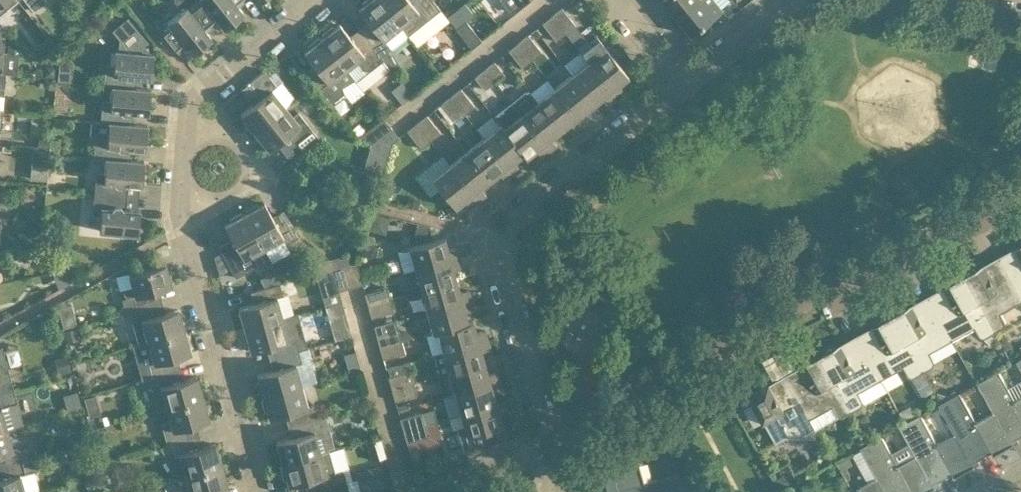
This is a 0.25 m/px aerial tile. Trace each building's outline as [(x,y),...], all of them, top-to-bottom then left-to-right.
[(7,7),(16,0),(0,0),(0,13),(7,7)] [(33,11),(46,0),(24,0),(33,11)] [(205,0),(174,0),(182,9),(159,27),(179,51),(187,44),(193,52),(196,49),(197,50),(201,50),(208,44),(209,40),(208,40),(212,37),(207,30),(219,20),(205,0)] [(219,20),(225,27),(228,24),(229,24),(232,25),(240,19),(241,15),(240,14),(244,12),(239,5),(244,0),(205,0),(219,20)] [(363,33),(381,56),(386,52),(409,34),(381,0),(364,0),(362,1),(364,3),(359,7),(373,25),(363,33)] [(409,34),(441,8),(438,4),(434,0),(381,0),(409,34)] [(510,12),(525,0),(501,0),(510,12)] [(679,15),(699,0),(667,0),(679,15)] [(679,15),(693,33),(724,9),(717,0),(699,0),(679,15)] [(456,28),(466,20),(473,14),(464,3),(447,17),(450,20),(456,28)] [(562,6),(552,14),(566,32),(576,24),(562,6)] [(447,17),(441,8),(409,34),(418,46),(450,20),(447,17)] [(566,32),(552,14),(542,22),(556,40),(566,32)] [(113,85),(136,87),(137,75),(152,76),(153,65),(154,62),(154,60),(154,56),(154,52),(149,52),(143,44),(147,41),(128,17),(127,18),(116,27),(113,29),(113,30),(122,39),(120,40),(120,49),(119,49),(116,49),(114,64),(106,64),(104,84),(104,86),(112,86),(113,85)] [(456,28),(472,47),(482,39),(466,20),(456,28)] [(384,60),(381,56),(363,33),(354,40),(340,22),(334,27),(333,25),(322,33),(324,35),(322,37),(355,78),(357,81),(384,60)] [(590,42),(576,24),(566,32),(580,49),(590,42)] [(528,33),(518,41),(532,59),(542,51),(528,33)] [(580,49),(588,60),(617,96),(625,90),(619,83),(629,75),(597,35),(590,42),(580,49)] [(355,78),(322,37),(320,38),(319,36),(308,44),(310,46),(304,51),(318,68),(308,76),(330,103),(344,92),(342,86),(355,78)] [(532,59),(518,41),(508,49),(523,67),(532,59)] [(563,63),(571,74),(588,60),(580,49),(563,63)] [(381,56),(384,60),(391,67),(395,72),(400,67),(391,53),(389,55),(386,52),(381,56)] [(384,60),(357,81),(364,90),(391,67),(384,60)] [(494,60),(484,68),(494,81),(504,72),(494,60)] [(588,60),(571,74),(594,103),(604,95),(610,102),(617,96),(588,60)] [(44,68),(44,75),(56,76),(57,66),(49,65),(44,68)] [(258,99),(241,113),(245,118),(243,120),(252,131),(254,129),(255,131),(296,99),(282,81),(278,84),(270,75),(265,68),(262,71),(246,83),(251,89),(258,99)] [(484,68),(475,76),(484,88),(494,81),(484,68)] [(571,74),(554,87),(583,123),(591,117),(585,110),(594,103),(571,74)] [(44,77),(43,83),(46,88),(54,88),(55,78),(44,77)] [(357,81),(355,78),(342,86),(344,92),(351,100),(364,90),(357,81)] [(530,91),(538,100),(554,87),(547,78),(530,91)] [(401,82),(392,89),(402,102),(411,94),(401,82)] [(103,100),(101,121),(133,123),(134,111),(149,112),(150,101),(151,98),(151,96),(150,92),(151,88),(136,87),(113,85),(112,86),(111,100),(103,100)] [(461,87),(450,95),(465,113),(475,105),(461,87)] [(554,87),(538,100),(560,129),(570,122),(576,129),(583,123),(554,87)] [(528,89),(511,102),(549,150),(557,144),(551,137),(560,129),(538,100),(530,91),(528,89)] [(465,113),(450,95),(441,102),(455,120),(465,113)] [(255,131),(256,132),(254,134),(263,145),(265,143),(269,148),(282,139),(290,148),(297,142),(304,150),(319,137),(298,111),(293,115),(287,107),(297,99),(296,99),(255,131)] [(455,120),(441,102),(438,105),(452,123),(455,120)] [(511,102),(494,115),(501,123),(523,153),(526,156),(536,149),(542,156),(549,150),(511,102)] [(427,114),(417,122),(431,140),(441,132),(427,114)] [(384,116),(357,137),(373,144),(374,141),(392,126),(384,116)] [(94,157),(106,158),(106,157),(130,159),(131,147),(146,148),(146,137),(148,134),(148,132),(147,128),(148,124),(133,123),(101,121),(91,121),(90,134),(96,135),(94,157)] [(431,140),(417,122),(407,129),(421,147),(431,140)] [(501,123),(484,137),(512,173),(520,167),(514,160),(523,153),(501,123)] [(393,141),(396,138),(400,135),(392,126),(374,141),(373,144),(367,163),(385,168),(388,158),(393,141)] [(39,137),(38,147),(48,148),(49,138),(39,137)] [(51,137),(50,154),(59,154),(61,138),(51,137)] [(484,137),(467,150),(490,179),(499,172),(505,179),(512,173),(484,137)] [(467,150),(450,164),(478,200),(486,194),(480,186),(490,179),(467,150)] [(433,178),(450,164),(443,155),(415,178),(430,197),(441,188),(433,178)] [(96,171),(95,192),(127,195),(128,183),(142,184),(143,173),(145,170),(145,168),(144,164),(144,160),(130,159),(106,157),(106,158),(105,172),(96,171)] [(478,200),(450,164),(433,178),(441,188),(455,206),(465,198),(471,206),(478,200)] [(31,166),(30,178),(47,179),(48,168),(31,166)] [(353,167),(348,183),(371,191),(376,174),(353,167)] [(127,195),(95,192),(93,214),(101,214),(100,229),(138,233),(138,229),(140,225),(140,223),(139,220),(140,209),(126,208),(127,195)] [(247,211),(245,212),(264,247),(283,237),(286,243),(299,236),(287,214),(275,221),(265,201),(259,205),(257,202),(245,209),(247,211)] [(264,247),(245,212),(243,213),(242,211),(230,217),(231,220),(225,223),(235,243),(221,250),(222,251),(231,267),(236,276),(258,264),(252,254),(264,247)] [(416,268),(416,269),(460,257),(457,246),(448,249),(445,236),(398,250),(404,272),(416,268)] [(999,255),(1020,294),(1020,243),(999,255)] [(222,251),(214,256),(219,274),(231,267),(222,251)] [(964,275),(995,331),(1006,326),(1007,321),(1002,312),(1020,302),(1020,294),(999,255),(964,275)] [(416,269),(422,290),(457,280),(454,268),(463,266),(460,257),(416,269)] [(357,260),(345,264),(351,286),(363,282),(357,260)] [(129,271),(115,275),(119,289),(124,288),(125,294),(126,297),(122,298),(126,311),(128,310),(134,309),(162,300),(162,299),(157,300),(155,294),(154,290),(159,288),(172,285),(166,262),(130,272),(129,271)] [(351,286),(345,264),(333,267),(339,289),(351,286)] [(964,275),(928,294),(953,339),(976,327),(980,336),(985,337),(995,331),(964,275)] [(422,290),(428,311),(472,299),(469,289),(460,291),(457,280),(422,290)] [(245,326),(245,328),(295,315),(288,292),(284,294),(280,282),(257,288),(260,300),(239,306),(241,313),(238,314),(242,327),(245,326)] [(365,292),(368,304),(390,298),(387,286),(365,292)] [(928,294),(893,314),(924,371),(935,365),(936,360),(931,351),(953,339),(928,294)] [(390,298),(368,304),(372,316),(394,310),(390,298)] [(428,311),(434,332),(473,321),(473,319),(468,321),(465,310),(474,307),(472,299),(428,311)] [(162,300),(134,309),(137,321),(143,320),(149,340),(185,330),(178,308),(166,312),(161,313),(158,303),(163,301),(162,300)] [(134,309),(128,310),(138,343),(149,340),(143,320),(137,321),(134,309)] [(246,330),(243,331),(247,344),(249,343),(251,350),(273,344),(276,356),(299,350),(308,347),(298,314),(295,315),(283,318),(245,328),(246,330)] [(893,314),(857,334),(882,379),(904,366),(909,375),(914,376),(924,371),(893,314)] [(74,315),(62,319),(64,327),(76,323),(74,315)] [(396,319),(374,325),(380,346),(402,340),(396,319)] [(348,321),(334,325),(338,339),(352,335),(348,321)] [(432,354),(434,354),(444,351),(488,339),(486,329),(477,332),(473,321),(434,332),(426,334),(432,354)] [(76,327),(64,330),(67,341),(79,338),(76,327)] [(149,363),(152,375),(181,367),(181,366),(176,368),(173,357),(191,352),(185,330),(149,340),(155,361),(149,363)] [(995,331),(985,337),(991,343),(999,338),(995,331)] [(857,334),(821,354),(853,410),(863,404),(865,400),(860,391),(882,379),(857,334)] [(434,354),(439,375),(450,372),(485,362),(482,350),(491,348),(488,339),(444,351),(434,354)] [(155,361),(149,340),(130,346),(140,379),(148,376),(152,375),(149,363),(155,361)] [(402,340),(380,346),(383,358),(405,351),(402,340)] [(14,390),(15,390),(2,344),(0,346),(0,394),(14,390)] [(260,380),(257,381),(261,394),(263,393),(264,395),(302,385),(317,381),(308,347),(299,350),(276,356),(279,367),(258,373),(260,380)] [(67,354),(55,358),(59,374),(72,371),(67,354)] [(821,354),(786,374),(811,418),(833,406),(838,414),(843,416),(853,410),(821,354)] [(410,359),(387,366),(390,375),(388,376),(392,387),(413,382),(416,381),(410,359)] [(443,395),(443,396),(500,380),(497,371),(488,373),(485,362),(450,372),(455,392),(443,395)] [(152,375),(148,376),(154,398),(158,410),(168,407),(203,397),(197,375),(185,379),(180,380),(177,370),(182,368),(181,367),(152,375)] [(977,421),(976,421),(993,451),(992,451),(994,455),(1014,443),(1012,440),(1020,435),(1020,410),(1015,399),(1016,399),(1010,388),(1000,370),(978,382),(994,411),(977,421)] [(936,391),(924,371),(914,376),(925,397),(936,391)] [(77,377),(79,382),(83,384),(87,383),(90,379),(88,374),(84,372),(80,373),(77,377)] [(811,418),(786,374),(750,394),(776,441),(786,435),(817,436),(817,429),(811,418)] [(889,391),(882,379),(860,391),(865,400),(867,403),(889,391)] [(443,396),(449,417),(506,401),(506,400),(496,403),(493,392),(502,389),(500,380),(443,396)] [(1020,396),(1020,381),(1010,388),(1016,399),(1020,396)] [(413,382),(392,387),(395,399),(417,393),(413,382)] [(291,411),(295,423),(318,416),(314,404),(308,406),(302,385),(264,395),(264,397),(262,398),(265,411),(268,410),(270,417),(291,411)] [(7,428),(23,424),(17,401),(14,390),(0,394),(0,430),(7,428)] [(955,433),(938,442),(937,443),(954,472),(953,473),(955,476),(975,465),(973,462),(992,451),(993,451),(976,421),(977,421),(961,391),(952,396),(943,401),(939,403),(955,433)] [(952,396),(937,391),(943,401),(952,396)] [(81,407),(76,392),(61,396),(66,412),(81,407)] [(84,399),(88,417),(99,415),(95,396),(84,399)] [(161,422),(167,443),(200,434),(200,433),(195,434),(192,424),(209,419),(203,397),(168,407),(171,419),(161,422)] [(506,401),(449,417),(452,428),(458,426),(466,456),(506,436),(499,412),(508,410),(506,401)] [(838,414),(833,406),(811,418),(817,429),(839,417),(838,414)] [(899,413),(905,422),(916,416),(911,406),(899,413)] [(400,417),(403,429),(425,423),(422,411),(400,417)] [(899,464),(898,464),(914,491),(926,491),(936,487),(934,483),(953,473),(954,472),(937,443),(938,442),(922,413),(916,416),(905,422),(900,425),(910,444),(916,454),(899,464)] [(323,415),(318,416),(295,423),(298,434),(276,440),(278,447),(276,448),(279,461),(282,460),(283,462),(321,452),(330,449),(326,435),(332,434),(328,420),(324,421),(323,415)] [(425,423),(403,429),(407,441),(429,435),(425,423)] [(23,460),(19,447),(13,448),(7,428),(0,430),(0,466),(23,460)] [(167,443),(160,445),(173,467),(178,476),(186,474),(222,464),(216,442),(203,446),(198,447),(195,437),(200,435),(200,434),(167,443)] [(854,454),(869,481),(859,486),(862,491),(914,491),(898,464),(899,464),(893,453),(883,435),(861,447),(863,449),(854,454)] [(899,464),(916,454),(910,444),(893,453),(899,464)] [(283,464),(280,465),(284,478),(287,477),(289,484),(310,478),(313,490),(347,480),(343,468),(336,470),(330,449),(321,452),(283,462),(283,464)] [(38,491),(33,472),(36,471),(39,466),(36,456),(23,460),(0,466),(0,491),(38,491)] [(850,457),(839,463),(842,470),(854,463),(850,457)] [(614,491),(684,491),(679,473),(646,482),(640,461),(604,471),(610,491),(614,491)] [(210,491),(228,486),(222,464),(186,474),(190,486),(180,489),(181,491),(211,491),(210,491)] [(380,464),(355,471),(357,478),(382,471),(380,464)] [(313,490),(314,491),(350,491),(347,480),(313,490)] [(682,484),(685,491),(695,491),(692,481),(682,484)]
